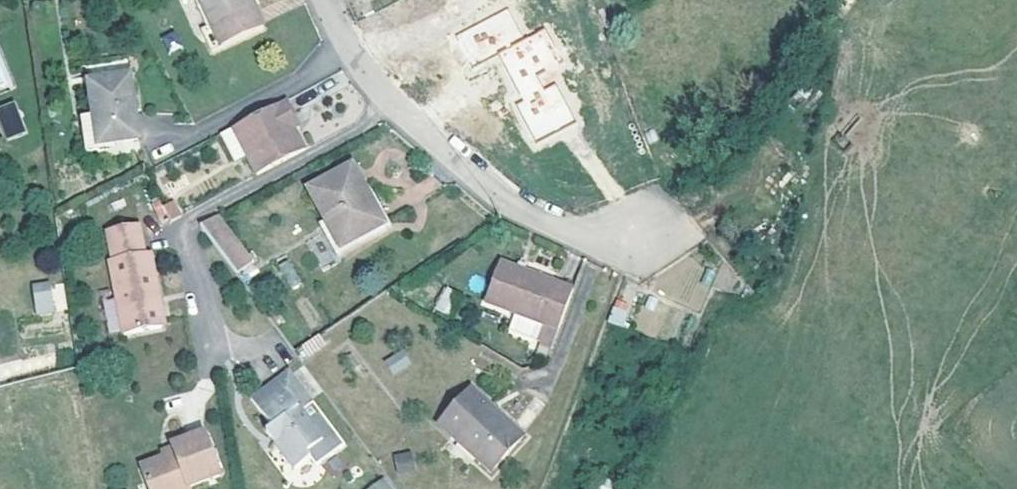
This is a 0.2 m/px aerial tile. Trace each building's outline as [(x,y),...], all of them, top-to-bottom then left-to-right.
[(211,27),(201,31),(211,54),(263,32),(253,9),(249,0),(200,0),(211,27)] [(253,9),(258,7),(256,0),(249,0),(253,9)] [(564,71),(543,27),(521,38),(507,9),(455,34),(470,64),(498,51),(522,100),(516,103),(534,140),(575,120),(554,76),(564,71)] [(93,119),(98,148),(137,142),(128,79),(89,85),(93,119)] [(27,131),(14,100),(0,105),(0,127),(5,139),(27,131)] [(303,154),(292,133),(295,131),(282,105),(229,131),(243,161),(253,179),(303,154)] [(98,148),(93,119),(81,121),(85,156),(99,154),(98,148)] [(217,137),(231,167),(243,161),(229,131),(217,137)] [(384,229),(368,199),(352,170),(308,192),(324,223),(340,253),(384,229)] [(392,232),(373,197),(368,199),(384,229),(340,253),(324,223),(317,227),(337,262),(392,232)] [(165,212),(161,204),(158,198),(148,203),(155,217),(165,212)] [(165,212),(169,220),(180,214),(172,198),(161,204),(165,212)] [(235,276),(248,265),(214,220),(199,227),(235,276)] [(122,336),(160,328),(155,305),(160,303),(149,252),(143,253),(137,224),(107,229),(113,260),(108,261),(122,336)] [(541,324),(557,331),(574,291),(525,272),(518,269),(502,262),(486,301),(515,313),(541,324)] [(520,263),(518,269),(525,272),(527,266),(520,263)] [(449,313),(454,288),(440,286),(436,311),(449,313)] [(47,288),(25,291),(29,315),(51,312),(47,288)] [(515,313),(508,329),(535,340),(541,324),(515,313)] [(318,332),(295,348),(303,360),(326,344),(318,332)] [(383,359),(392,375),(412,364),(404,348),(383,359)] [(344,448),(290,372),(250,400),(272,429),(267,433),(293,471),(308,460),(314,469),(344,448)] [(468,389),(436,426),(491,473),(521,436),(468,389)] [(171,449),(173,454),(166,457),(140,466),(148,488),(186,488),(219,477),(204,434),(171,446),(171,449)] [(164,451),(166,457),(173,454),(171,449),(164,451)] [(410,451),(393,454),(397,472),(413,469),(410,451)]
